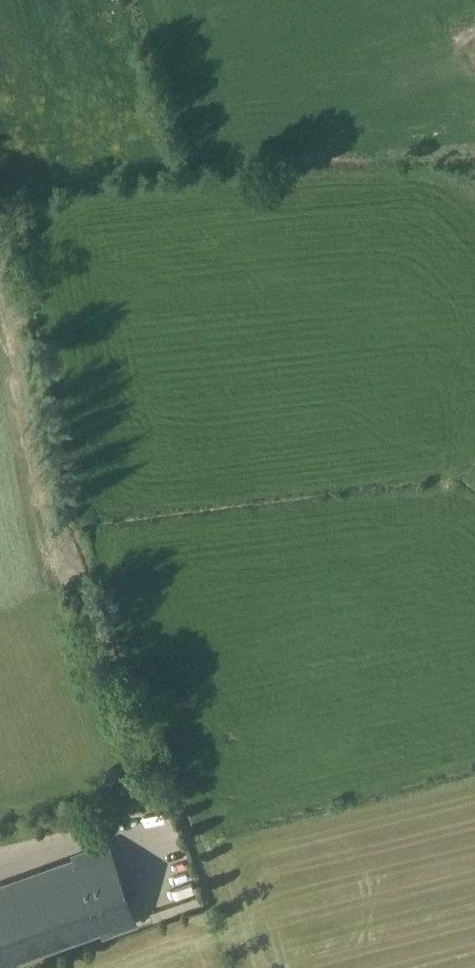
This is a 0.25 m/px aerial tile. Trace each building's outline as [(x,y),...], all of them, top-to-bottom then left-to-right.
[(424,65),(418,79),(430,84),(436,70),(424,65)] [(17,964),(15,959),(100,928),(103,933),(135,922),(110,852),(78,864),(76,858),(0,885),(0,903),(3,911),(0,912),(0,967),(6,967),(17,964)] [(167,906),(188,900),(185,890),(164,896),(167,906)]
